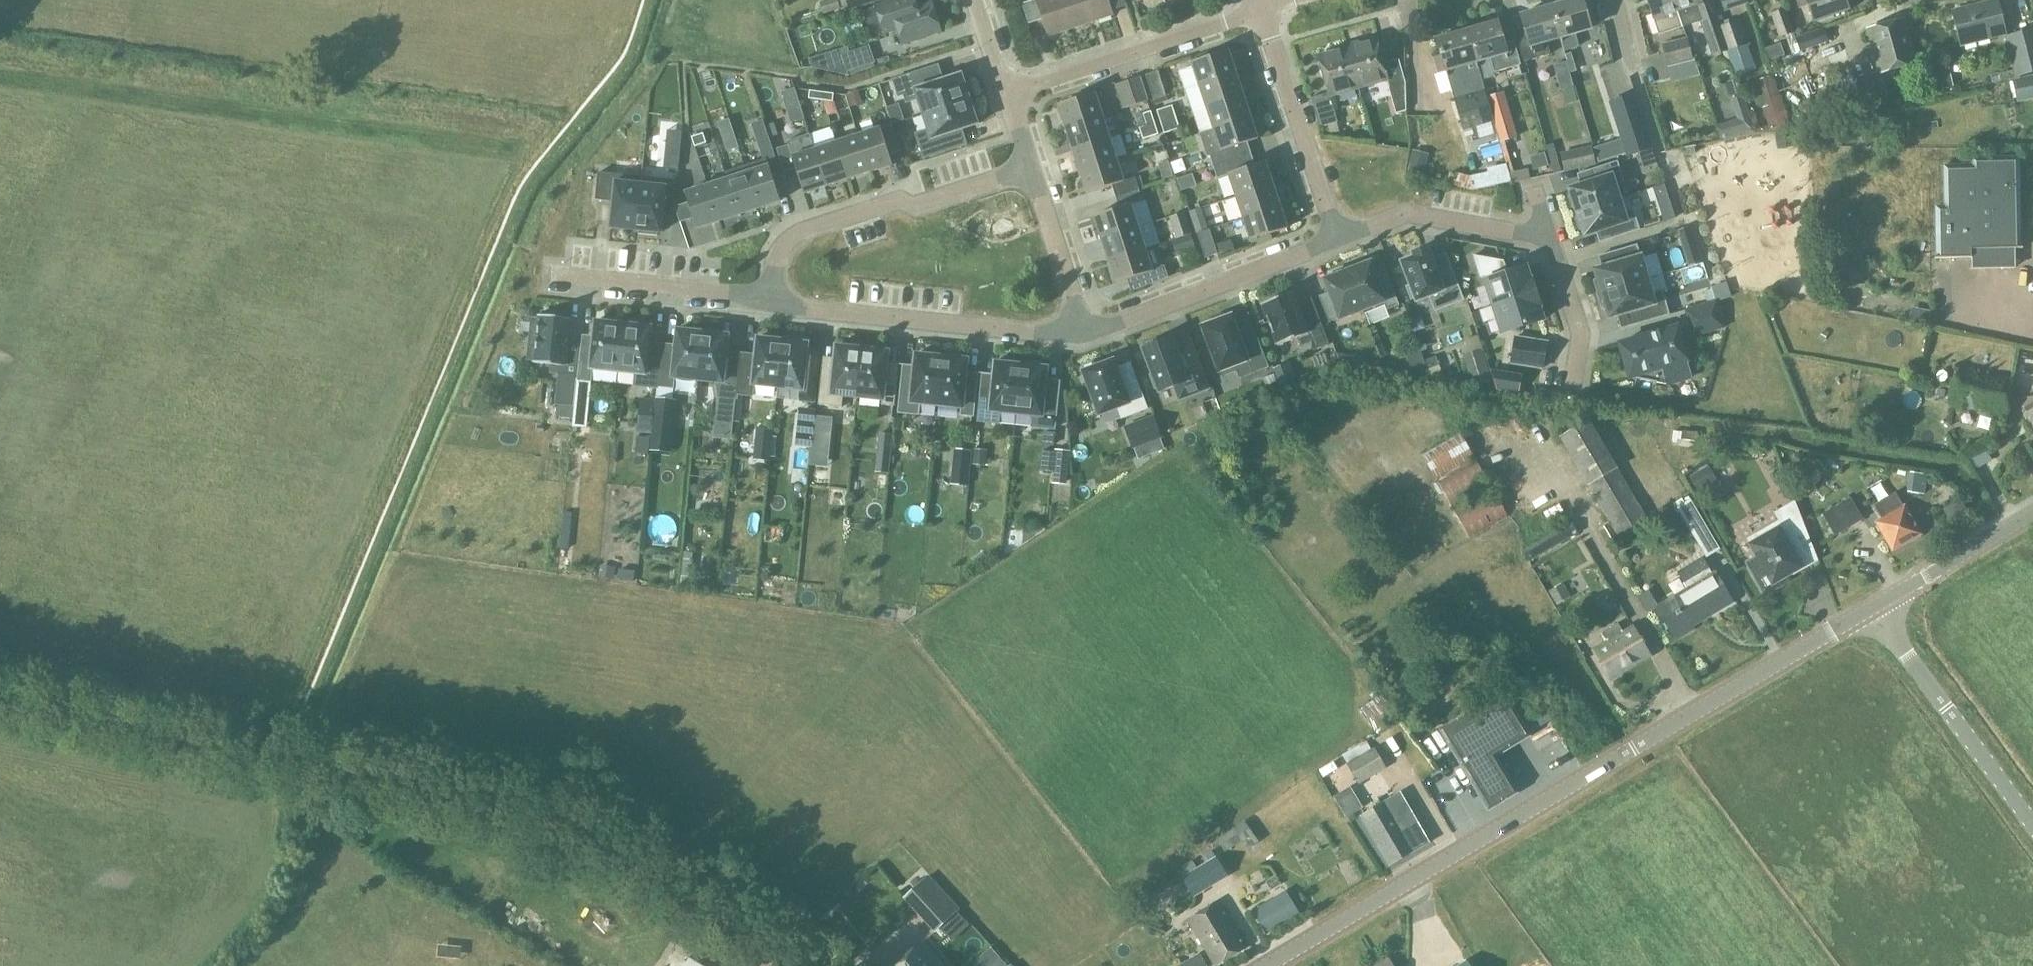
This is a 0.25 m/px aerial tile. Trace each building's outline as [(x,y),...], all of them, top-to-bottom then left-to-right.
[(820,3),(824,15),(842,9),(839,0),(829,0),(820,3)] [(882,0),(841,0),(845,12),(882,0)] [(899,31),(903,43),(941,31),(932,2),(918,6),(916,0),(890,0),(874,5),(884,36),(899,31)] [(1035,0),(1048,37),(1070,30),(1061,0),(1036,0),(1035,0)] [(1085,0),(1061,0),(1070,30),(1092,22),(1085,0)] [(1092,22),(1114,15),(1109,0),(1085,0),(1092,22)] [(1551,7),(1560,37),(1561,37),(1564,51),(1579,47),(1575,33),(1591,28),(1582,0),(1574,0),(1551,7)] [(1674,0),(1648,0),(1651,8),(1650,9),(1659,35),(1682,27),(1682,28),(1683,27),(1674,0)] [(1710,2),(1701,5),(1700,0),(1674,0),(1683,27),(1701,21),(1713,56),(1726,52),(1710,2)] [(1725,12),(1749,4),(1748,0),(1721,0),(1725,12)] [(1800,8),(1813,4),(1818,20),(1849,10),(1845,0),(1797,0),(1800,8)] [(1713,1),(1710,2),(1726,52),(1727,51),(1735,76),(1756,69),(1740,20),(1721,26),(1713,1)] [(1961,45),(2004,34),(1996,1),(1953,12),(1961,45)] [(1156,7),(1158,13),(1171,8),(1170,3),(1156,7)] [(1560,37),(1551,7),(1521,15),(1525,29),(1523,29),(1525,38),(1518,41),(1524,62),(1551,54),(1547,41),(1560,37)] [(1797,43),(1786,8),(1772,13),(1780,38),(1785,37),(1788,46),(1797,43)] [(955,15),(940,20),(944,32),(959,27),(955,15)] [(1868,30),(1879,70),(1914,61),(1903,20),(1868,30)] [(1497,22),(1467,31),(1475,62),(1477,61),(1490,57),(1494,72),(1521,65),(1515,41),(1504,44),(1497,22)] [(1824,30),(1797,39),(1802,52),(1828,43),(1824,30)] [(2006,36),(2015,78),(2032,74),(2032,30),(2006,36)] [(1442,57),(1434,59),(1438,73),(1446,70),(1447,70),(1464,131),(1493,123),(1486,98),(1487,97),(1477,61),(1475,62),(1467,31),(1437,40),(1442,57)] [(1663,44),(1672,83),(1699,77),(1695,58),(1693,58),(1688,38),(1663,44)] [(1388,79),(1391,87),(1406,83),(1399,60),(1383,65),(1376,41),(1359,46),(1358,43),(1347,46),(1358,87),(1388,79)] [(840,49),(809,59),(812,68),(848,76),(847,72),(849,71),(877,62),(871,46),(842,55),(840,49)] [(1358,87),(1347,46),(1335,50),(1335,52),(1318,57),(1329,96),(1358,87)] [(1199,85),(1236,73),(1228,50),(1191,63),(1199,85)] [(1645,62),(1646,77),(1666,76),(1665,61),(1645,62)] [(1567,62),(1554,66),(1561,91),(1574,87),(1567,62)] [(1943,66),(1928,69),(1933,91),(1949,87),(1943,66)] [(919,98),(924,114),(970,99),(968,94),(971,91),(968,80),(963,79),(962,76),(963,76),(962,74),(960,75),(934,83),(929,68),(894,79),(899,96),(905,94),(907,102),(919,98)] [(1158,71),(1146,75),(1154,100),(1166,96),(1158,71)] [(1577,100),(1608,97),(1605,72),(1575,75),(1577,100)] [(1236,73),(1199,85),(1206,107),(1243,95),(1236,73)] [(1140,74),(1118,81),(1126,106),(1149,99),(1140,74)] [(2012,80),(2017,102),(2032,98),(2032,75),(2012,80)] [(1397,114),(1406,111),(1406,83),(1391,87),(1389,88),(1397,114)] [(797,96),(794,88),(780,92),(783,101),(797,96)] [(834,94),(810,91),(809,99),(833,102),(834,94)] [(859,91),(846,95),(851,108),(863,104),(859,91)] [(1487,97),(1486,98),(1493,123),(1495,123),(1501,142),(1518,138),(1504,92),(1487,97)] [(1095,93),(1058,105),(1066,127),(1103,115),(1095,93)] [(1250,116),(1243,95),(1206,107),(1213,128),(1250,116)] [(970,99),(924,114),(929,129),(916,133),(924,158),(957,147),(953,133),(976,124),(976,125),(978,124),(978,122),(977,122),(976,119),(979,116),(976,105),(971,104),(970,99)] [(1763,108),(1771,129),(1788,123),(1781,102),(1763,108)] [(1173,106),(1157,111),(1161,122),(1176,117),(1173,106)] [(1315,114),(1322,138),(1343,140),(1335,115),(1329,117),(1327,110),(1315,114)] [(1103,115),(1066,127),(1073,149),(1110,137),(1118,134),(1111,112),(1103,115)] [(1147,125),(1155,122),(1152,112),(1144,114),(1147,125)] [(1640,114),(1617,122),(1628,156),(1651,149),(1640,114)] [(1250,116),(1213,128),(1221,151),(1209,155),(1213,166),(1236,159),(1232,147),(1258,139),(1250,116)] [(1180,129),(1176,117),(1161,122),(1165,134),(1180,129)] [(1155,122),(1147,125),(1142,127),(1146,139),(1159,135),(1155,122)] [(1724,142),(1753,135),(1750,122),(1721,129),(1724,142)] [(772,124),(765,126),(769,138),(776,136),(772,124)] [(881,127),(858,135),(870,172),(893,164),(890,154),(901,150),(893,124),(881,128),(881,127)] [(731,125),(721,128),(723,136),(726,143),(731,142),(736,140),(734,132),(731,125)] [(683,132),(667,130),(662,165),(678,168),(683,132)] [(788,145),(778,148),(785,171),(797,167),(805,193),(827,186),(815,149),(810,133),(787,141),(788,145)] [(1787,148),(1785,133),(1776,134),(1778,150),(1787,148)] [(703,135),(692,138),(695,148),(706,144),(703,135)] [(858,135),(837,142),(849,179),(870,172),(858,135)] [(1110,137),(1073,149),(1080,171),(1098,164),(1116,158),(1110,137)] [(837,142),(815,149),(827,186),(849,179),(837,142)] [(764,160),(745,166),(759,209),(780,202),(772,176),(781,173),(772,146),(761,149),(764,160)] [(1560,153),(1564,172),(1597,165),(1593,146),(1560,153)] [(1696,154),(1695,146),(1684,148),(1685,156),(1696,154)] [(1950,150),(1930,150),(1930,180),(1916,180),(1916,208),(1950,208),(1950,150)] [(1969,180),(1969,150),(1950,150),(1950,208),(1984,208),(1984,180),(1969,180)] [(1423,177),(1427,160),(1411,157),(1407,174),(1423,177)] [(1098,164),(1080,171),(1082,176),(1084,182),(1087,193),(1099,189),(1111,185),(1113,191),(1114,197),(1119,195),(1124,193),(1132,191),(1139,188),(1137,183),(1135,177),(1132,178),(1130,179),(1127,180),(1124,181),(1120,170),(1116,158),(1098,164)] [(1236,159),(1213,166),(1217,177),(1228,174),(1236,196),(1272,184),(1265,161),(1240,170),(1236,159)] [(1624,182),(1617,161),(1591,170),(1594,181),(1570,189),(1571,194),(1568,197),(1572,208),(1576,208),(1577,212),(1619,199),(1615,185),(1624,182)] [(745,166),(724,173),(727,180),(738,215),(759,209),(745,166)] [(1529,167),(1508,171),(1510,183),(1531,180),(1529,167)] [(605,174),(602,200),(614,202),(611,228),(636,230),(642,177),(605,174)] [(642,177),(636,230),(639,231),(639,234),(657,236),(658,233),(661,233),(664,207),(675,208),(678,181),(642,177)] [(727,180),(706,186),(718,222),(738,215),(727,180)] [(1280,205),(1272,184),(1236,196),(1243,218),(1280,205)] [(1657,199),(1668,196),(1664,184),(1653,188),(1657,199)] [(690,203),(675,208),(680,222),(695,217),(698,228),(718,222),(706,186),(686,193),(690,203)] [(1104,213),(1095,216),(1097,221),(1098,227),(1100,233),(1102,238),(1107,237),(1112,235),(1125,231),(1139,226),(1135,215),(1131,204),(1137,202),(1143,200),(1141,194),(1139,188),(1132,191),(1124,193),(1119,195),(1114,197),(1116,202),(1118,208),(1113,210),(1104,213)] [(1619,199),(1577,212),(1579,216),(1575,219),(1579,230),(1583,230),(1585,235),(1608,227),(1612,239),(1640,230),(1633,209),(1624,212),(1619,199)] [(1280,205),(1243,218),(1250,240),(1287,228),(1280,205)] [(1190,212),(1194,224),(1202,221),(1198,210),(1190,212)] [(1188,224),(1184,213),(1177,215),(1180,227),(1188,224)] [(1155,237),(1172,232),(1167,218),(1151,224),(1155,237)] [(1240,239),(1248,236),(1242,218),(1233,221),(1240,239)] [(1125,231),(1102,238),(1109,260),(1145,248),(1139,226),(1125,231)] [(1209,229),(1197,233),(1205,258),(1218,253),(1209,229)] [(1190,234),(1181,237),(1172,240),(1176,253),(1195,247),(1190,234)] [(1145,248),(1109,260),(1116,282),(1142,274),(1145,286),(1169,278),(1165,267),(1163,267),(1156,244),(1145,248)] [(1637,245),(1605,255),(1608,266),(1598,269),(1595,270),(1596,272),(1599,280),(1595,281),(1599,295),(1647,278),(1637,245)] [(1703,262),(1697,245),(1683,249),(1688,267),(1703,262)] [(1431,296),(1436,310),(1463,300),(1453,274),(1440,279),(1428,248),(1413,253),(1414,257),(1402,262),(1411,286),(1407,287),(1412,299),(1415,297),(1417,301),(1431,296)] [(1483,276),(1493,307),(1536,293),(1532,280),(1531,280),(1527,267),(1507,273),(1503,261),(1473,256),(1480,277),(1483,276)] [(1347,268),(1364,310),(1384,302),(1388,310),(1400,305),(1387,272),(1378,275),(1374,273),(1370,263),(1361,267),(1360,263),(1347,268)] [(1320,297),(1330,323),(1364,310),(1347,268),(1334,273),(1335,277),(1326,281),(1331,293),(1320,297)] [(1304,270),(1291,275),(1296,286),(1308,281),(1304,270)] [(1647,278),(1599,295),(1603,309),(1608,308),(1610,315),(1610,316),(1610,318),(1613,317),(1635,310),(1639,323),(1670,314),(1663,290),(1651,293),(1647,278)] [(1293,292),(1262,304),(1262,305),(1263,305),(1278,345),(1297,338),(1302,349),(1313,345),(1315,351),(1329,345),(1317,313),(1303,319),(1293,293),(1294,293),(1293,292)] [(1536,293),(1493,307),(1480,311),(1484,323),(1497,318),(1502,334),(1544,320),(1540,307),(1541,306),(1536,293)] [(1716,301),(1685,310),(1693,337),(1724,328),(1716,301)] [(1912,309),(1911,321),(1929,323),(1930,311),(1912,309)] [(1214,322),(1202,327),(1221,377),(1237,371),(1240,379),(1269,368),(1258,340),(1243,346),(1231,316),(1229,317),(1228,313),(1213,319),(1214,322)] [(573,318),(541,314),(541,315),(539,335),(532,334),(529,358),(537,359),(536,360),(536,362),(568,365),(568,364),(573,319),(573,318)] [(579,372),(579,378),(592,380),(593,368),(620,371),(625,323),(621,322),(620,319),(607,317),(605,321),(597,320),(595,345),(583,344),(580,372),(579,372)] [(625,323),(620,371),(637,372),(636,384),(659,387),(662,351),(650,350),(653,326),(645,325),(644,321),(631,319),(629,323),(625,323)] [(662,351),(659,387),(659,385),(674,387),(675,376),(699,379),(702,355),(704,331),(699,331),(700,327),(685,325),(684,329),(679,328),(677,346),(675,346),(674,352),(662,351)] [(1678,327),(1620,344),(1630,378),(1636,376),(1636,378),(1636,379),(1666,385),(1692,377),(1678,327)] [(702,355),(699,379),(708,380),(718,381),(719,388),(720,395),(719,404),(718,413),(726,414),(734,415),(735,406),(736,397),(737,397),(738,397),(738,393),(742,361),(735,361),(729,360),(730,353),(728,353),(729,343),(730,334),(724,333),(725,329),(717,329),(710,328),(709,332),(704,331),(702,355)] [(742,361),(738,393),(754,394),(755,383),(779,386),(784,340),(779,339),(778,335),(773,335),(771,338),(759,337),(757,358),(751,362),(742,361)] [(784,340),(779,386),(803,388),(801,400),(815,401),(819,369),(820,353),(808,351),(809,342),(804,342),(803,338),(791,336),(788,340),(784,340)] [(1149,346),(1143,348),(1152,373),(1149,374),(1155,389),(1158,388),(1159,392),(1175,386),(1179,399),(1208,388),(1198,360),(1182,366),(1172,338),(1166,340),(1164,337),(1148,343),(1149,346)] [(1547,343),(1515,337),(1511,363),(1543,368),(1547,343)] [(858,396),(863,344),(849,342),(849,346),(837,345),(834,372),(823,371),(819,404),(843,406),(844,394),(858,396)] [(878,345),(863,344),(858,396),(883,398),(882,404),(895,405),(899,373),(889,372),(887,369),(889,351),(877,349),(878,345)] [(1490,378),(1480,350),(1463,356),(1473,384),(1490,378)] [(938,404),(942,353),(929,352),(929,355),(917,353),(914,382),(902,381),(899,412),(920,414),(921,402),(938,404)] [(957,354),(942,353),(938,404),(962,406),(961,414),(974,416),(978,383),(966,382),(968,359),(956,358),(957,354)] [(1017,412),(1022,364),(1017,363),(1018,359),(1001,357),(1001,362),(996,361),(993,389),(981,388),(978,420),(1000,422),(1001,411),(1017,412)] [(1354,368),(1362,369),(1364,358),(1356,357),(1354,368)] [(1425,363),(1428,370),(1439,366),(1435,357),(1425,362),(1425,363)] [(1099,412),(1099,414),(1101,413),(1118,407),(1122,417),(1148,408),(1138,382),(1124,387),(1114,361),(1115,361),(1114,359),(1112,360),(1097,366),(1095,361),(1085,365),(1086,369),(1085,370),(1083,370),(1084,372),(1099,412)] [(1026,364),(1022,364),(1017,412),(1034,414),(1032,426),(1056,428),(1060,389),(1046,388),(1048,367),(1043,366),(1043,362),(1027,360),(1026,364)] [(1428,370),(1425,363),(1411,368),(1415,377),(1432,380),(1428,370)] [(1296,379),(1295,375),(1290,364),(1274,370),(1279,382),(1280,385),(1296,379)] [(2005,418),(2013,380),(1957,368),(1949,406),(2005,418)] [(562,370),(558,402),(561,403),(576,404),(577,397),(579,378),(579,372),(562,370)] [(1537,388),(1535,396),(1553,398),(1553,396),(1554,390),(1537,388)] [(577,397),(576,404),(575,413),(582,414),(584,398),(577,397)] [(640,410),(655,411),(655,409),(656,400),(641,398),(640,410)] [(654,419),(652,439),(660,439),(668,440),(670,420),(673,401),(664,400),(656,399),(654,419)] [(576,404),(561,403),(560,414),(575,416),(575,413),(576,404)] [(2032,430),(2032,408),(2024,414),(2032,430)] [(1162,438),(1153,415),(1124,426),(1132,449),(1162,438)] [(812,451),(829,452),(832,419),(816,418),(812,451)] [(1649,522),(1590,420),(1561,437),(1610,523),(1600,529),(1607,543),(1618,536),(1620,539),(1649,522)] [(756,428),(755,444),(772,445),(773,430),(756,428)] [(1054,446),(1055,433),(1042,432),(1041,445),(1054,446)] [(1697,433),(1683,432),(1682,441),(1696,442),(1697,433)] [(879,433),(878,453),(891,454),(893,434),(879,433)] [(1438,481),(1475,459),(1459,433),(1422,455),(1438,481)] [(649,455),(650,439),(637,438),(636,454),(649,455)] [(953,449),(950,481),(967,482),(970,450),(953,449)] [(1966,458),(1969,463),(1973,470),(1982,465),(1975,452),(1966,458)] [(972,464),(985,465),(986,454),(973,453),(972,464)] [(1055,468),(1054,483),(1061,484),(1068,485),(1069,470),(1071,455),(1064,454),(1057,453),(1055,468)] [(1454,509),(1491,487),(1475,460),(1438,483),(1454,509)] [(1699,494),(1718,483),(1708,466),(1689,477),(1699,494)] [(1908,486),(1924,489),(1927,473),(1911,470),(1908,486)] [(1470,539),(1508,518),(1493,491),(1455,513),(1470,539)] [(1905,507),(1903,508),(1895,493),(1872,507),(1880,521),(1877,523),(1893,550),(1921,534),(1905,507)] [(1677,508),(1707,558),(1721,549),(1691,499),(1677,508)] [(1851,499),(1823,515),(1835,536),(1863,520),(1851,499)] [(1965,510),(1960,501),(1944,510),(1949,519),(1965,510)] [(1779,521),(1748,539),(1758,557),(1748,563),(1765,593),(1788,581),(1785,576),(1801,567),(1787,543),(1806,532),(1794,502),(1775,513),(1779,521)] [(1528,563),(1579,534),(1573,523),(1565,527),(1561,519),(1556,522),(1561,530),(1522,552),(1528,563)] [(1678,573),(1687,589),(1657,607),(1676,640),(1694,630),(1692,627),(1733,603),(1715,573),(1713,574),(1703,558),(1678,573)] [(681,577),(680,588),(689,590),(691,578),(681,577)] [(1549,590),(1556,601),(1567,594),(1561,583),(1549,590)] [(1602,634),(1609,646),(1596,654),(1609,676),(1648,653),(1635,631),(1626,636),(1618,624),(1602,634)] [(1383,693),(1361,701),(1370,726),(1393,718),(1383,693)] [(1447,727),(1492,806),(1517,792),(1496,755),(1530,735),(1506,694),(1447,727)] [(1359,785),(1387,769),(1375,749),(1372,751),(1367,741),(1342,756),(1359,785)] [(1355,782),(1337,792),(1345,805),(1362,795),(1355,782)] [(1400,793),(1361,816),(1389,865),(1429,842),(1400,793)] [(1245,821),(1212,844),(1216,850),(1222,846),(1226,852),(1242,841),(1248,850),(1259,843),(1245,821)] [(1194,898),(1229,877),(1217,857),(1216,857),(1213,852),(1204,857),(1207,863),(1197,869),(1193,861),(1179,869),(1184,877),(1182,879),(1194,898)] [(928,875),(913,888),(934,912),(949,899),(928,875)] [(1286,892),(1253,912),(1266,933),(1299,914),(1286,892)] [(1246,948),(1219,901),(1187,920),(1215,965),(1216,965),(1246,948)] [(893,965),(942,965),(923,942),(893,965)] [(1189,962),(1182,965),(1207,965),(1200,955),(1189,962)] [(690,958),(685,965),(703,965),(690,958)]
